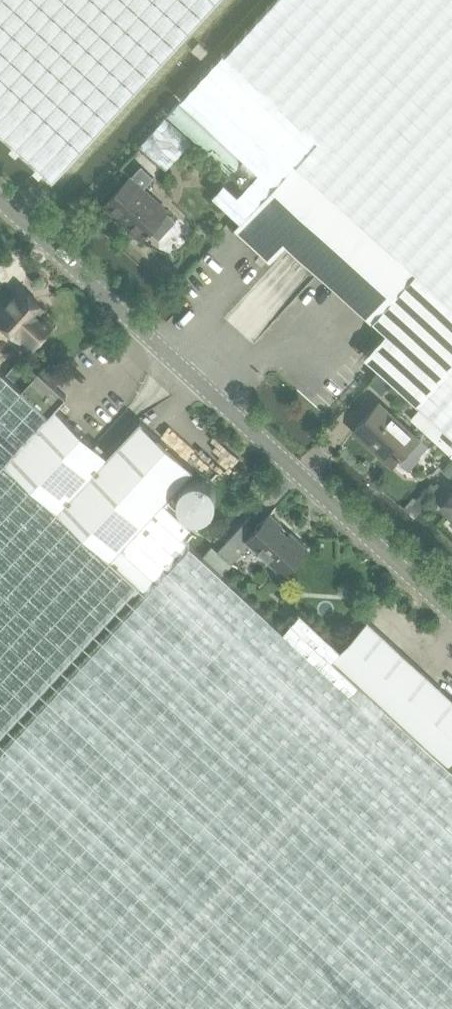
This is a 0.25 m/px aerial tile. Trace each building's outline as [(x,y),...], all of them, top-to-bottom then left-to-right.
[(52,179),(212,0),(0,0),(0,129),(52,179)] [(181,102),(243,159),(242,159),(230,172),(229,174),(244,187),(237,195),(224,183),(212,195),(240,221),(296,161),(451,305),(451,0),(273,0),(259,16),(181,102)] [(191,141),(164,117),(138,146),(165,170),(191,141)] [(370,320),(371,319),(384,332),(363,356),(379,370),(392,382),(414,402),(451,362),(451,305),(296,161),(240,221),(234,228),(269,260),(285,242),(370,320)] [(125,224),(140,238),(146,232),(147,233),(150,231),(158,238),(175,220),(165,211),(166,210),(141,188),(152,176),(139,165),(129,177),(128,176),(104,203),(126,223),(125,224)] [(19,340),(21,337),(32,348),(52,327),(47,322),(48,321),(44,318),(43,319),(37,313),(43,307),(21,287),(0,310),(0,323),(19,340)] [(414,402),(420,407),(422,409),(451,436),(451,362),(414,402)] [(181,536),(190,526),(161,500),(194,464),(131,407),(98,444),(56,405),(66,394),(39,369),(19,389),(46,414),(11,456),(144,579),(152,587),(154,589),(191,545),(181,536)] [(379,370),(369,381),(382,393),(392,382),(379,370)] [(0,371),(0,734),(144,579),(11,456),(46,414),(19,389),(0,371)] [(417,437),(379,402),(356,427),(377,447),(374,451),(391,466),(417,437)] [(413,419),(451,455),(451,436),(422,409),(413,419)] [(226,492),(226,491),(226,486),(225,482),(220,476),(214,472),(210,470),(205,470),(201,470),(197,472),(193,474),(190,476),(188,479),(186,484),(185,491),(186,498),(190,505),(193,507),(197,510),(204,512),(211,511),(216,509),(219,507),(222,504),(224,501),(226,496),(226,492)] [(416,498),(409,506),(417,513),(436,492),(428,484),(427,486),(424,486),(421,490),(421,493),(416,498)] [(440,506),(451,517),(451,493),(440,506)] [(232,563),(250,543),(283,574),(307,548),(270,513),(253,531),(244,522),(217,551),(232,563)] [(447,764),(282,629),(222,574),(232,563),(217,551),(211,545),(202,555),(191,545),(154,589),(152,587),(0,754),(0,1008),(451,1008),(451,768),(447,764)] [(451,759),(451,699),(366,620),(341,647),(300,610),(282,629),(447,764),(451,759)]
